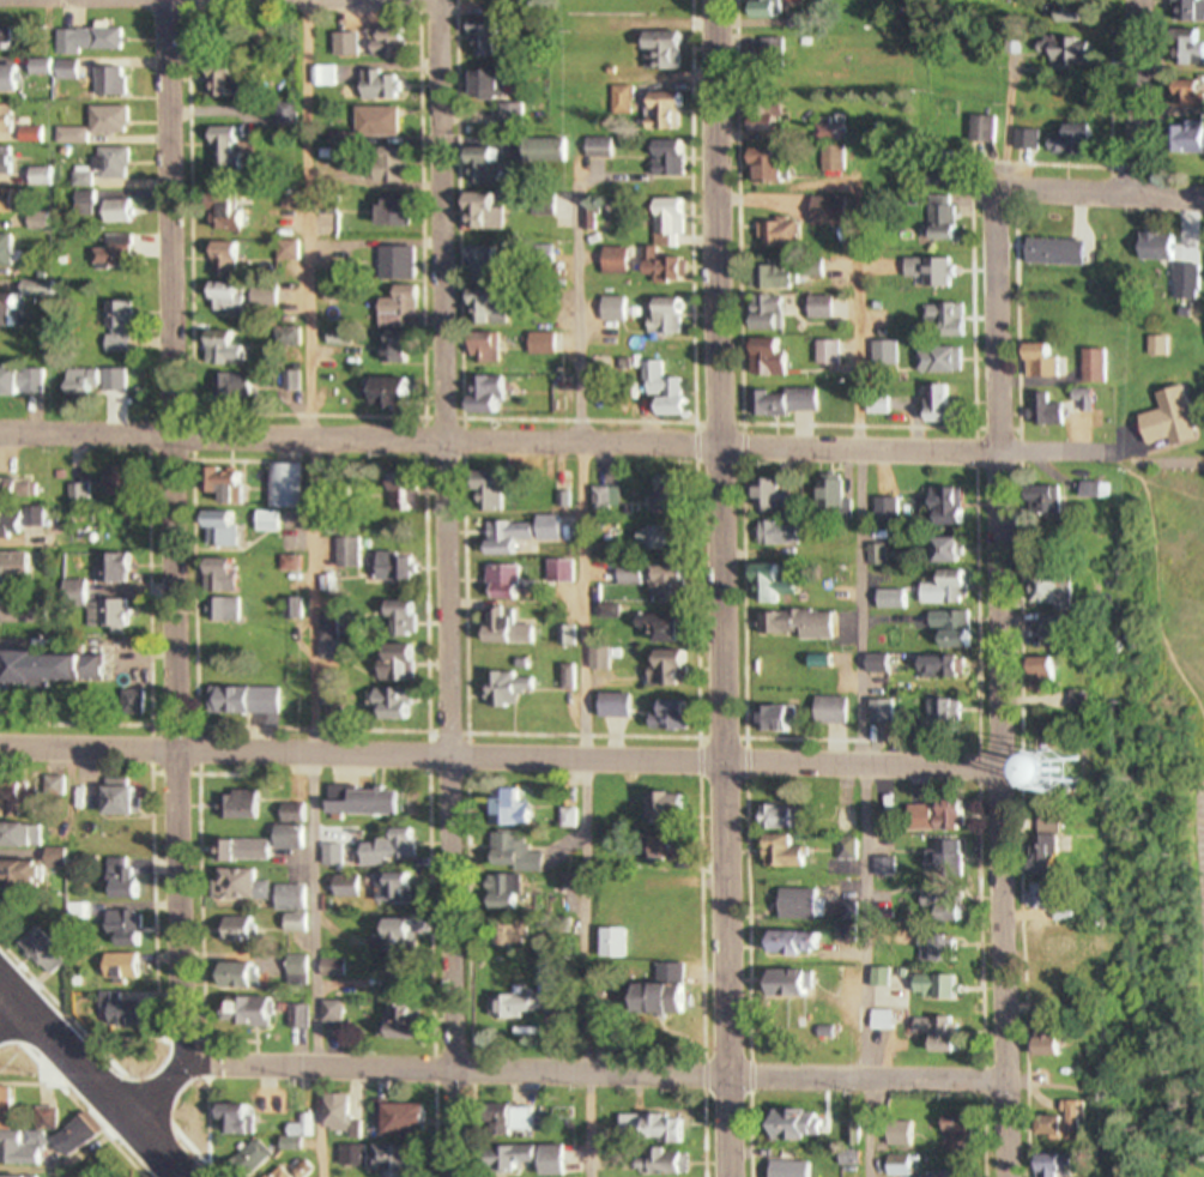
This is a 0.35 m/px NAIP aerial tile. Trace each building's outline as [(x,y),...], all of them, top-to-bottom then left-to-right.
[(788,18),(788,0),(776,0),(776,1),(764,1),(764,18),(788,18)] [(1175,21),(1203,21),(1203,0),(1175,0),(1175,21)] [(17,28),(0,28),(0,47),(17,47),(17,28)] [(62,28),(63,53),(131,52),(130,28),(62,28)] [(337,55),(365,55),(365,33),(337,33),(337,55)] [(1196,35),(1196,67),(1203,67),(1203,35),(1196,35)] [(656,36),(656,49),(675,49),(675,36),(656,36)] [(59,74),(59,59),(37,59),(37,74),(59,74)] [(27,93),(28,66),(0,65),(0,93),(27,93)] [(134,97),(134,68),(101,68),(101,97),(134,97)] [(483,70),(483,99),(513,99),(513,70),(483,70)] [(365,71),(365,99),(403,99),(403,77),(388,77),(388,71),(365,71)] [(25,133),(25,143),(50,143),(50,127),(22,127),(22,104),(0,104),(0,133),(25,133)] [(527,126),(527,104),(505,104),(505,126),(527,126)] [(94,143),(94,135),(136,135),(136,107),(96,106),(96,129),(63,129),(63,143),(94,143)] [(361,136),(405,136),(405,108),(361,108),(361,136)] [(789,131),(789,109),(754,109),(754,131),(789,131)] [(1193,119),(1193,154),(1203,154),(1203,119),(1193,119)] [(582,121),(610,122),(607,140),(582,140),(582,121)] [(648,123),(682,123),(682,164),(648,163),(648,123)] [(1096,151),(1096,128),(1055,126),(1054,149),(1096,151)] [(217,128),(217,174),(253,174),(253,128),(217,128)] [(1022,148),(1043,148),(1043,130),(1022,130),(1022,148)] [(574,140),(528,140),(528,160),(574,160),(574,140)] [(22,174),(22,147),(0,147),(0,174),(22,174)] [(135,180),(135,148),(101,148),(101,180),(135,180)] [(760,183),(792,183),(792,151),(760,151),(760,183)] [(59,167),(34,167),(34,186),(59,186),(59,167)] [(27,190),(0,190),(0,213),(27,213),(27,190)] [(508,193),(475,195),(476,230),(509,229),(508,193)] [(246,194),(217,194),(217,229),(246,229),(246,194)] [(415,194),(385,194),(385,226),(415,226),(415,194)] [(106,223),(138,223),(138,200),(106,200),(106,223)] [(784,222),(784,243),(804,243),(804,222),(784,222)] [(1144,262),(1197,262),(1197,233),(1144,233),(1144,262)] [(1091,241),(1047,241),(1047,266),(1091,266),(1091,241)] [(246,242),(219,242),(219,277),(246,277),(246,242)] [(509,270),(504,246),(483,251),(488,274),(509,270)] [(380,247),(380,280),(424,280),(424,247),(380,247)] [(777,290),(805,290),(805,268),(777,268),(777,290)] [(247,315),(248,284),(211,283),(210,314),(247,315)] [(480,324),(498,324),(498,293),(480,293),(480,324)] [(0,295),(0,330),(30,330),(30,295),(0,295)] [(760,315),(760,332),(790,332),(790,297),(775,297),(775,315),(760,315)] [(812,319),(838,319),(838,297),(812,297),(812,319)] [(632,298),(607,298),(606,319),(631,320),(632,298)] [(387,327),(415,327),(415,299),(387,299),(387,327)] [(657,299),(657,334),(689,334),(689,299),(657,299)] [(231,332),(211,330),(209,358),(228,360),(231,332)] [(537,355),(562,355),(562,332),(537,332),(537,355)] [(392,333),(392,364),(419,364),(419,333),(392,333)] [(511,362),(511,334),(479,334),(479,362),(511,362)] [(773,358),(773,376),(792,376),(792,339),(755,339),(755,358),(773,358)] [(260,356),(235,355),(234,397),(258,397),(260,356)] [(50,397),(50,368),(0,367),(0,397),(50,397)] [(70,394),(101,394),(101,367),(70,367),(70,394)] [(476,375),(476,413),(513,413),(513,375),(476,375)] [(421,406),(421,378),(379,378),(379,406),(421,406)] [(1152,449),(1203,436),(1203,428),(1193,386),(1166,393),(1170,410),(1144,417),(1152,449)] [(822,388),(774,388),(774,414),(822,414),(822,388)] [(1051,426),(1073,426),(1072,412),(1096,411),(1096,389),(1051,390),(1051,426)] [(250,505),(250,473),(227,473),(227,505),(250,505)] [(425,511),(425,475),(402,475),(402,511),(425,511)] [(840,487),(827,487),(827,518),(850,518),(850,479),(840,479),(840,487)] [(5,538),(47,537),(46,486),(4,487),(5,538)] [(959,490),(942,490),(942,507),(958,507),(959,490)] [(244,511),(209,511),(209,530),(228,530),(228,540),(244,540),(244,511)] [(305,530),(305,511),(259,511),(259,530),(305,530)] [(801,545),(801,523),(773,523),(773,545),(801,545)] [(512,541),(491,541),(491,553),(523,553),(523,537),(531,537),(531,530),(512,530),(512,541)] [(928,562),(967,562),(967,539),(928,539),(928,562)] [(382,581),(415,580),(414,551),(381,552),(382,581)] [(40,578),(40,552),(2,552),(2,578),(40,578)] [(213,559),(213,593),(245,593),(245,559),(213,559)] [(525,564),(491,564),(491,597),(525,597),(525,564)] [(786,603),(786,595),(801,595),(801,577),(788,577),(788,565),(755,565),(755,603),(786,603)] [(976,570),(941,572),(941,580),(922,581),(923,604),(963,603),(963,588),(977,588),(976,570)] [(1082,575),(1042,575),(1042,608),(1082,608),(1082,575)] [(227,597),(227,622),(244,622),(244,597),(227,597)] [(421,634),(421,600),(391,600),(391,617),(402,617),(402,634),(421,634)] [(489,643),(530,643),(530,624),(518,624),(518,605),(489,605),(489,643)] [(807,640),(837,640),(837,610),(783,611),(783,634),(807,633),(807,640)] [(961,614),(933,614),(933,625),(961,625),(961,614)] [(324,659),(349,659),(349,639),(324,639),(324,659)] [(386,675),(422,675),(422,647),(386,647),(386,675)] [(17,654),(17,682),(111,682),(111,654),(17,654)] [(896,656),(876,656),(876,672),(896,672),(896,656)] [(930,675),(961,675),(961,658),(930,658),(930,675)] [(522,671),(494,671),(494,707),(519,707),(519,691),(539,691),(539,676),(522,676),(522,671)] [(285,687),(228,686),(228,714),(245,715),(245,723),(284,724),(285,687)] [(369,688),(368,710),(384,710),(383,718),(415,719),(416,690),(369,688)] [(638,717),(638,692),(605,692),(605,717),(638,717)] [(854,722),(854,697),(820,697),(820,722),(854,722)] [(694,729),(694,701),(662,701),(662,729),(694,729)] [(760,705),(760,731),(802,731),(802,705),(760,705)] [(147,815),(147,781),(107,781),(107,815),(147,815)] [(406,817),(407,789),(334,787),(333,814),(406,817)] [(238,790),(238,819),(265,819),(265,790),(238,790)] [(311,850),(311,804),(285,804),(285,850),(311,850)] [(942,830),(942,805),(915,805),(915,830),(942,830)] [(764,807),(764,830),(804,830),(804,807),(764,807)] [(838,832),(858,832),(858,811),(838,811),(838,832)] [(48,825),(10,825),(10,847),(48,847),(48,825)] [(546,871),(546,834),(501,834),(501,871),(546,871)] [(801,836),(778,836),(778,859),(789,859),(789,868),(812,868),(812,847),(801,847),(801,836)] [(242,839),(242,861),(277,861),(277,839),(242,839)] [(51,888),(50,869),(74,868),(73,848),(49,848),(49,862),(13,863),(14,889),(51,888)] [(112,896),(124,896),(124,862),(112,862),(112,896)] [(275,901),(275,880),(266,880),(266,869),(222,869),(222,901),(275,901)] [(388,874),(388,906),(425,906),(425,874),(388,874)] [(366,877),(341,877),(341,898),(366,898),(366,877)] [(314,912),(314,887),(284,887),(283,911),(314,912)] [(784,919),(821,919),(821,889),(784,889),(784,919)] [(1096,923),(1096,892),(1044,891),(1043,908),(1056,908),(1055,914),(1071,914),(1071,923),(1096,923)] [(288,931),(310,931),(310,915),(288,915),(288,931)] [(229,943),(264,943),(264,917),(229,917),(229,943)] [(501,920),(501,946),(518,946),(518,920),(501,920)] [(54,977),(71,959),(43,932),(26,950),(54,977)] [(782,933),(782,953),(833,953),(833,933),(782,933)] [(108,954),(108,980),(146,980),(146,954),(108,954)] [(224,988),(266,988),(266,964),(224,964),(224,988)] [(782,997),(823,997),(823,971),(782,971),(782,997)] [(934,978),(934,994),(960,994),(960,978),(934,978)] [(701,986),(646,985),(645,1014),(700,1015),(701,986)] [(258,1027),(291,1027),(291,997),(257,998),(258,1027)] [(1043,1058),(1083,1058),(1083,1037),(1043,1037),(1043,1058)] [(377,1104),(377,1135),(430,1135),(430,1104),(377,1104)] [(252,1106),(229,1106),(229,1134),(252,1134),(252,1106)] [(504,1133),(537,1133),(537,1106),(504,1106),(504,1133)] [(71,1161),(102,1134),(85,1115),(54,1142),(71,1161)] [(310,1139),(310,1115),(300,1115),(300,1124),(288,1124),(288,1139),(310,1139)] [(624,1116),(624,1141),(690,1141),(690,1116),(624,1116)] [(836,1141),(835,1116),(784,1118),(785,1143),(836,1141)] [(0,1132),(0,1166),(43,1166),(43,1146),(28,1146),(28,1132),(0,1132)] [(245,1171),(270,1156),(260,1140),(235,1155),(245,1171)] [(428,1176),(428,1156),(417,1156),(418,1146),(376,1146),(375,1175),(428,1176)] [(521,1175),(574,1175),(574,1146),(521,1146),(521,1175)] [(1091,1154),(1048,1154),(1048,1176),(1091,1176),(1091,1154)] [(919,1157),(892,1157),(892,1176),(919,1176),(919,1157)] [(818,1163),(779,1163),(779,1176),(818,1176),(818,1163)]
